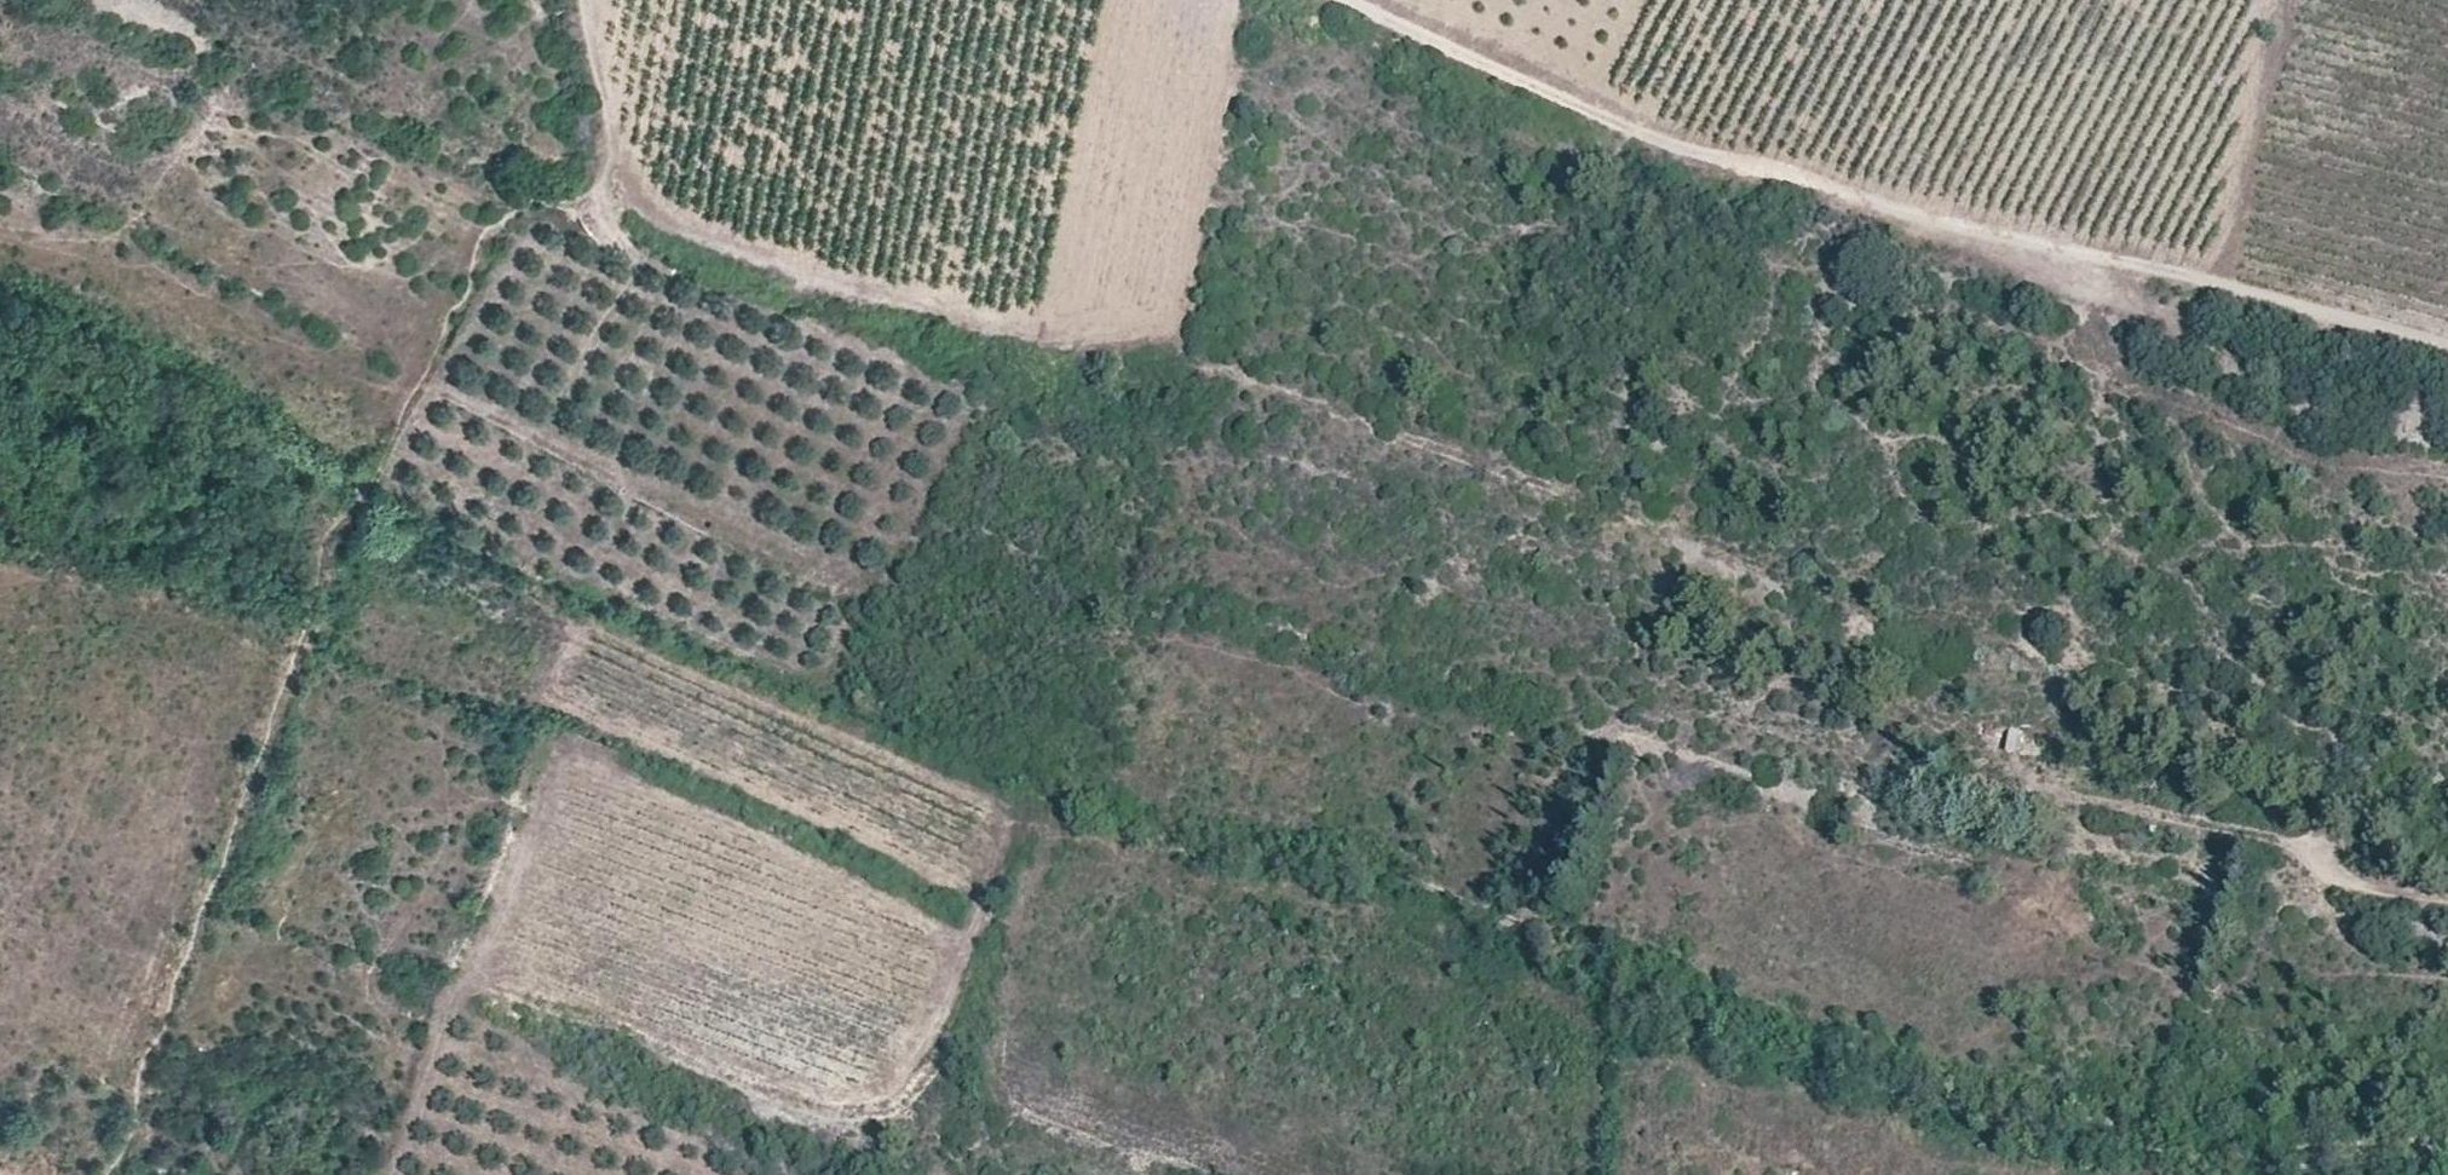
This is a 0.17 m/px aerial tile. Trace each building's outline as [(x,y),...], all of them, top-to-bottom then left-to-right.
[(2028,760),(2023,773),(2039,777),(2043,766),(2028,760)]
